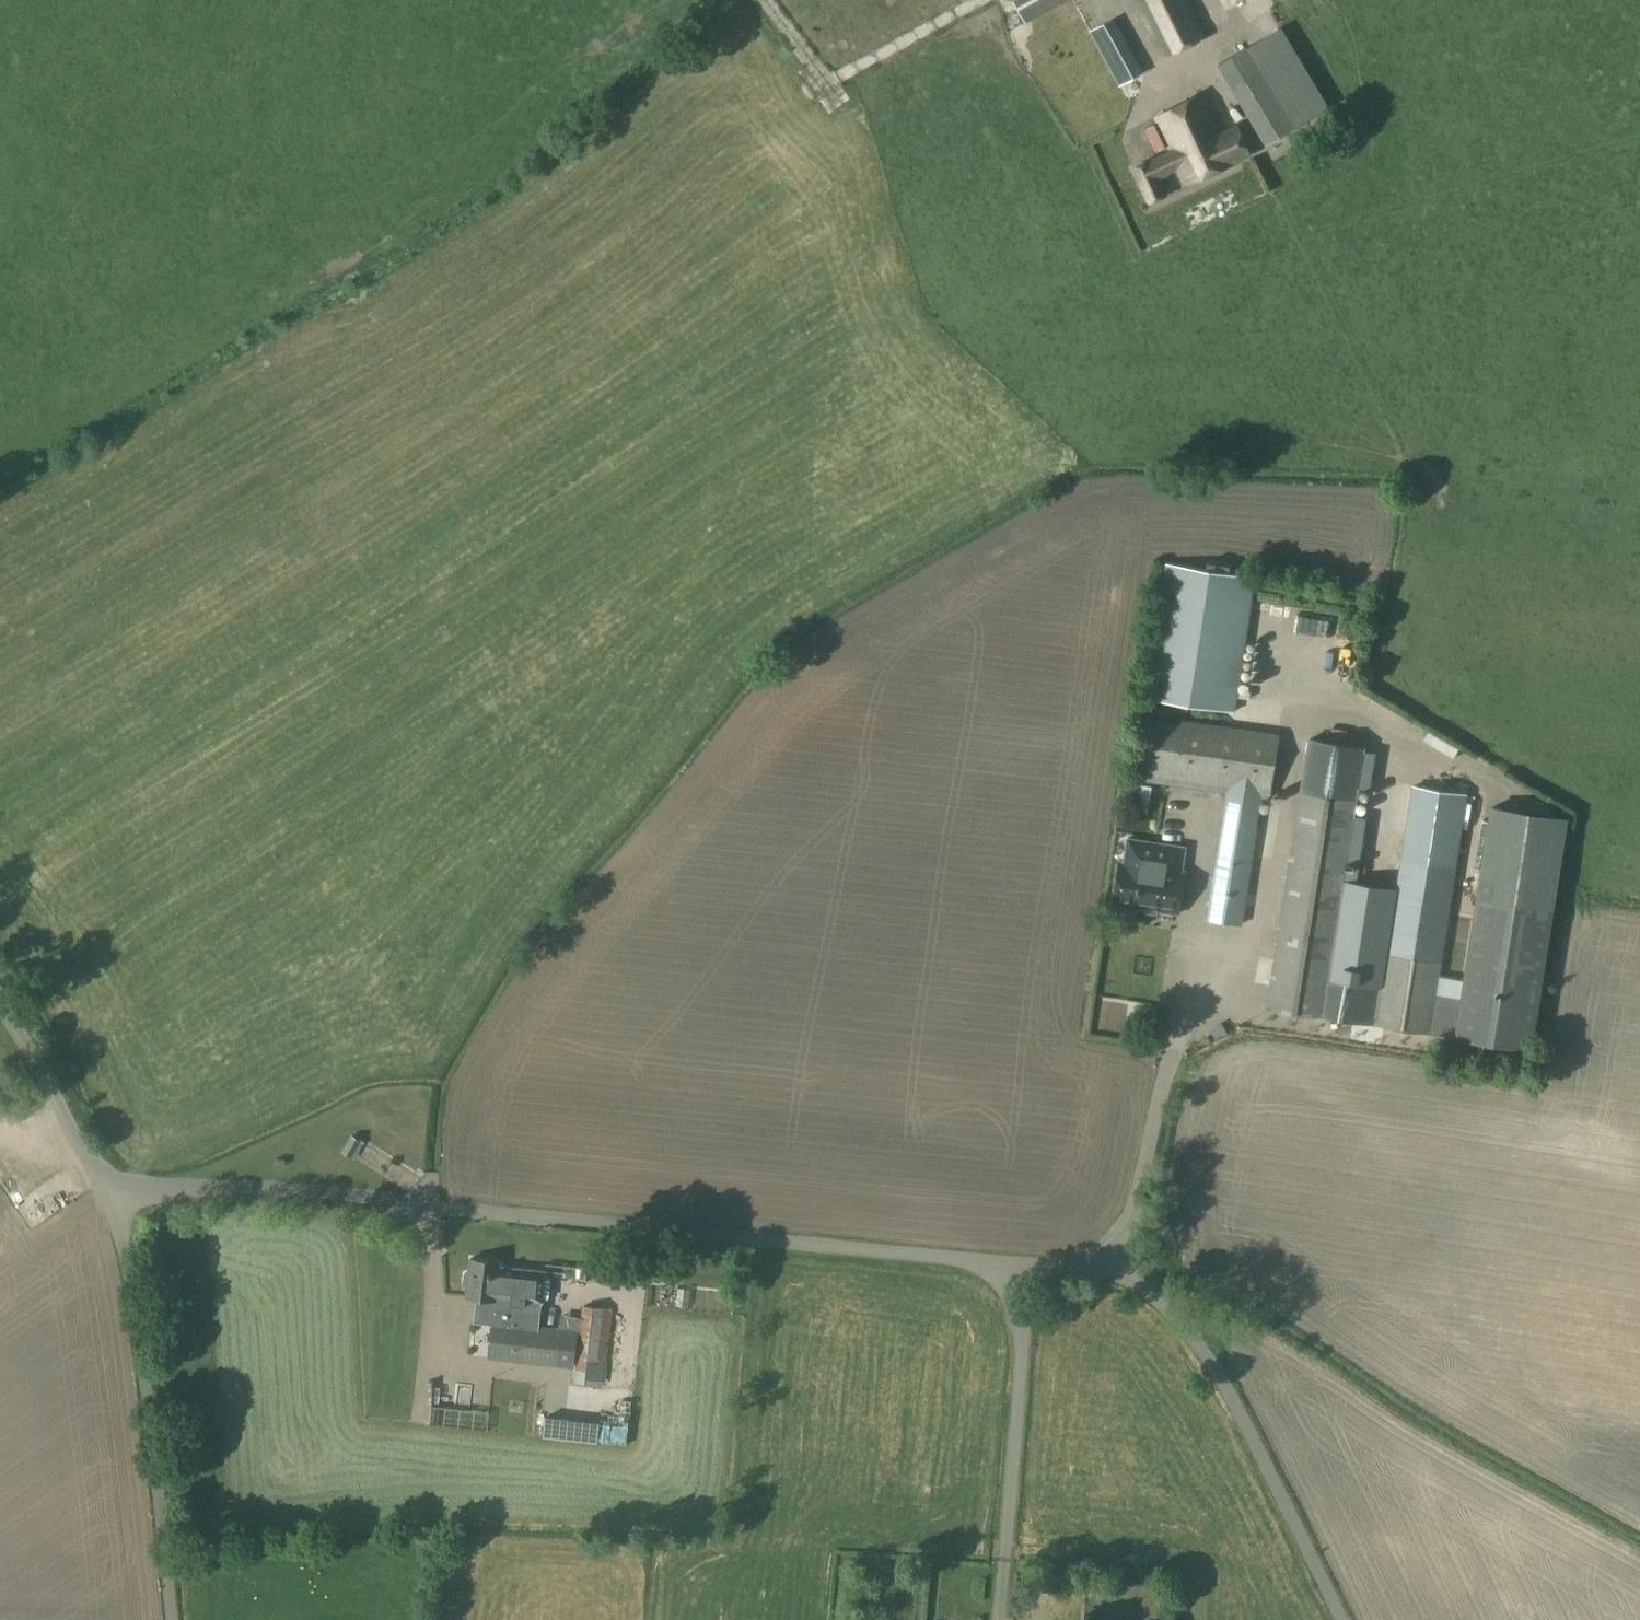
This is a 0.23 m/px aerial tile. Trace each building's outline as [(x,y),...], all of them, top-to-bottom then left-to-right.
[(1013,2),(1025,23),(1066,0),(1017,0),(1013,2)] [(1199,25),(1187,0),(1138,0),(1167,55),(1205,35),(1199,25)] [(1098,2),(1076,16),(1085,29),(1107,15),(1098,2)] [(1119,86),(1144,72),(1113,18),(1090,30),(1119,86)] [(1216,63),(1266,143),(1296,125),(1246,44),(1216,63)] [(1167,195),(1159,179),(1180,168),(1188,185),(1237,160),(1236,160),(1245,155),(1230,126),(1224,129),(1206,93),(1155,118),(1174,156),(1153,166),(1151,162),(1134,170),(1151,203),(1167,195)] [(1166,564),(1146,697),(1234,710),(1254,577),(1166,564)] [(1266,619),(1266,592),(1256,592),(1256,619),(1266,619)] [(1204,920),(1243,926),(1264,791),(1270,792),(1279,734),(1181,720),(1180,724),(1142,719),(1134,772),(1226,785),(1204,920)] [(1358,778),(1363,747),(1310,738),(1305,769),(1267,1007),(1430,1032),(1466,794),(1412,786),(1382,985),(1328,977),(1358,778)] [(1567,814),(1492,803),(1456,1036),(1530,1048),(1551,909),(1567,814)] [(1185,872),(1150,866),(1153,843),(1128,839),(1124,863),(1119,862),(1113,904),(1178,914),(1185,872)] [(352,1135),(342,1151),(355,1159),(365,1143),(352,1135)] [(466,1274),(465,1283),(468,1286),(467,1297),(482,1299),(481,1309),(480,1321),(494,1322),(508,1323),(540,1327),(542,1312),(546,1272),(501,1267),(502,1262),(471,1259),(470,1271),(466,1274)] [(575,1367),(573,1381),(605,1385),(609,1347),(613,1308),(581,1304),(578,1330),(575,1367)] [(494,1322),(490,1358),(557,1365),(575,1367),(578,1330),(560,1329),(540,1327),(508,1323),(494,1322)] [(475,1407),(429,1406),(429,1419),(475,1421),(475,1407)]
